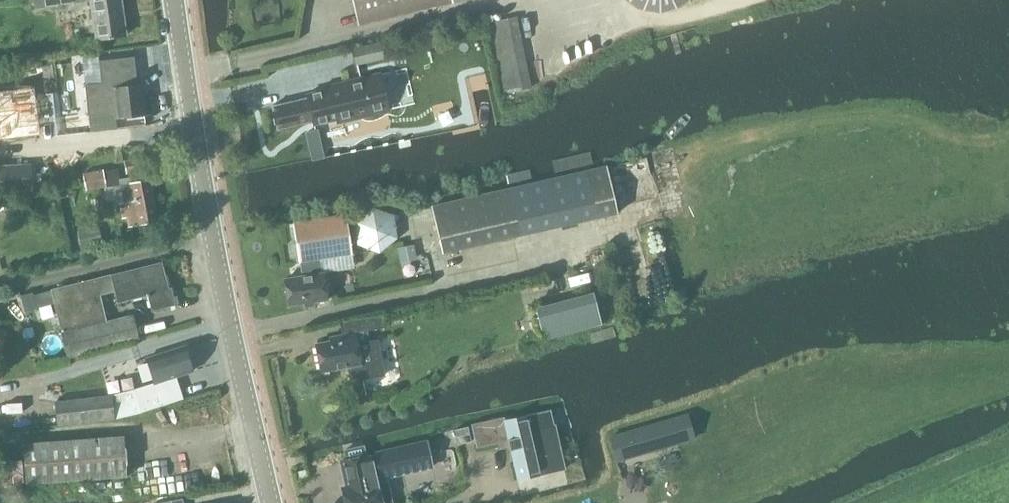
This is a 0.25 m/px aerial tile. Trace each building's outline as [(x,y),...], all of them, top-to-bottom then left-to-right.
[(35,9),(83,3),(82,0),(34,0),(35,9)] [(126,35),(121,0),(90,0),(96,39),(126,35)] [(462,0),(353,0),(359,24),(462,0)] [(633,5),(641,9),(649,11),(656,11),(664,10),(671,7),(677,4),(681,0),(627,0),(633,5)] [(518,16),(488,22),(503,94),(533,88),(518,16)] [(352,49),(356,65),(376,60),(375,56),(383,54),(380,42),(352,49)] [(314,124),(387,107),(379,73),(345,81),(346,85),(307,94),(308,97),(272,106),(274,116),(273,119),(274,124),(277,126),(277,129),(313,121),(314,124)] [(492,102),(486,77),(470,81),(476,106),(492,102)] [(116,118),(145,114),(142,85),(103,89),(101,78),(65,82),(65,87),(68,113),(105,109),(105,107),(114,106),(116,118)] [(65,87),(58,88),(61,114),(68,113),(65,87)] [(51,148),(48,99),(0,103),(0,152),(51,148)] [(125,173),(142,171),(140,159),(124,161),(125,173)] [(0,163),(0,189),(29,187),(28,161),(0,163)] [(431,207),(443,255),(617,214),(606,166),(431,207)] [(86,189),(103,187),(104,194),(111,194),(112,201),(118,200),(119,204),(122,218),(126,218),(128,227),(157,222),(149,179),(132,183),(130,177),(113,180),(112,175),(104,176),(103,170),(83,173),(86,189)] [(354,214),(360,248),(400,241),(394,207),(354,214)] [(299,262),(300,262),(302,276),(285,279),(289,305),(327,299),(323,273),(322,273),(320,259),(352,254),(346,215),(293,223),(299,262)] [(100,224),(80,229),(84,246),(104,241),(100,224)] [(401,245),(403,259),(415,258),(414,244),(401,245)] [(152,310),(175,304),(171,288),(168,288),(162,262),(52,290),(69,358),(139,340),(132,315),(106,322),(99,294),(115,291),(118,302),(148,295),(152,310)] [(602,325),(593,293),(536,308),(544,341),(602,325)] [(385,328),(382,315),(364,319),(367,331),(385,328)] [(354,332),(342,334),(343,339),(316,344),(321,372),(347,367),(347,370),(350,374),(353,377),(358,377),(361,377),(362,379),(384,375),(377,337),(356,341),(354,332)] [(193,371),(184,346),(146,359),(155,383),(176,376),(193,371)] [(176,376),(155,383),(145,386),(135,389),(112,396),(55,401),(58,425),(114,419),(141,412),(183,399),(176,376)] [(740,426),(731,394),(611,431),(621,463),(648,455),(645,440),(649,439),(653,450),(681,441),(679,430),(711,420),(715,433),(740,426)] [(552,409),(541,412),(505,420),(504,417),(471,424),(477,447),(499,442),(500,448),(510,446),(518,479),(540,474),(540,476),(566,471),(552,409)] [(458,444),(472,441),(468,427),(455,430),(458,444)] [(26,484),(127,476),(124,436),(24,443),(26,484)] [(377,481),(434,469),(427,442),(375,454),(376,455),(367,457),(366,455),(344,460),(350,487),(342,488),(345,502),(382,502),(377,481)]
